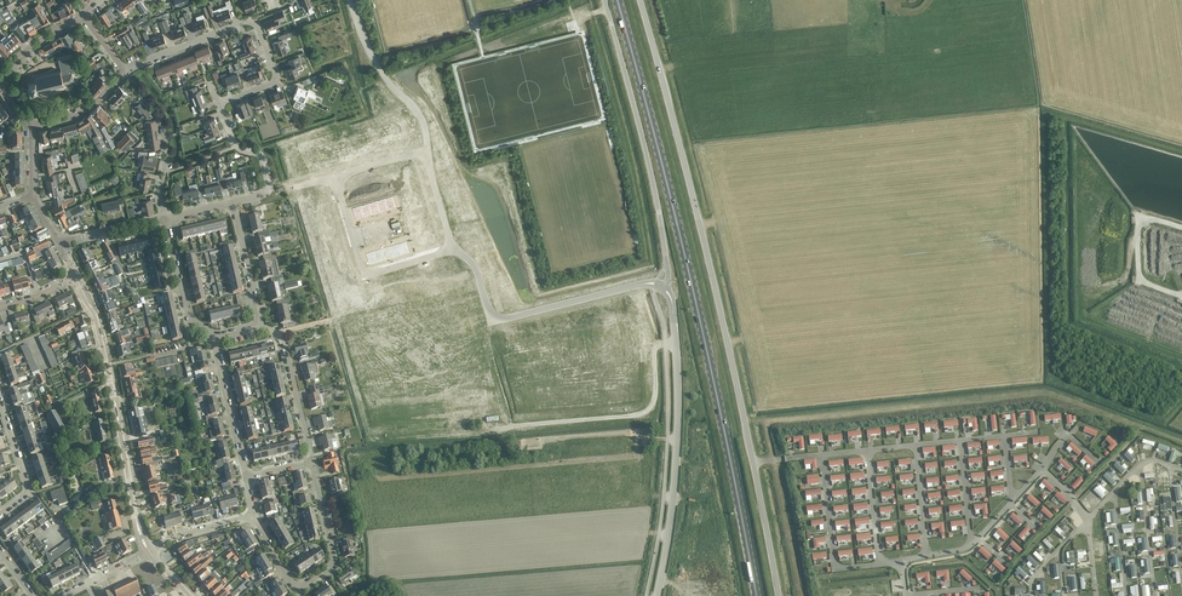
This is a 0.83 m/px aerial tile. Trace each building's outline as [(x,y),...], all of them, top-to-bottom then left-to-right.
[(68,17),(75,13),(68,0),(62,3),(65,9),(68,17)] [(124,12),(127,10),(126,9),(135,2),(133,0),(122,0),(121,1),(122,2),(115,7),(121,14),(123,17),(126,15),(124,12)] [(220,8),(225,22),(232,19),(228,11),(232,9),(229,0),(225,2),(226,5),(220,8)] [(242,1),(245,11),(252,8),(256,6),(255,4),(254,0),(245,0),(242,1)] [(38,17),(43,26),(50,22),(38,3),(32,7),(36,14),(38,17)] [(58,12),(59,12),(62,20),(68,17),(65,9),(62,3),(63,6),(57,8),(58,10),(58,12)] [(209,16),(215,13),(219,24),(225,22),(220,8),(212,11),(210,4),(205,6),(209,16)] [(197,20),(201,31),(207,28),(203,18),(209,16),(205,6),(201,7),(203,13),(196,16),(197,20)] [(0,12),(0,15),(4,19),(5,21),(13,16),(9,7),(8,8),(0,12)] [(55,23),(62,20),(59,12),(58,12),(58,10),(51,14),(55,23)] [(106,15),(110,12),(108,10),(104,12),(99,16),(106,26),(111,22),(106,15)] [(275,32),(274,28),(280,26),(278,21),(285,18),(282,10),(272,14),(274,19),(265,22),(269,35),(270,34),(269,34),(275,32)] [(36,14),(30,17),(37,30),(43,26),(38,17),(36,14)] [(139,16),(131,22),(134,25),(142,19),(139,16)] [(176,28),(180,39),(186,36),(183,28),(186,27),(182,16),(178,17),(181,23),(177,24),(179,28),(176,28)] [(30,17),(20,24),(22,25),(23,26),(21,27),(26,32),(28,32),(29,32),(31,34),(37,30),(30,17)] [(201,31),(197,20),(190,23),(195,33),(201,31)] [(14,31),(15,33),(15,34),(22,41),(28,36),(31,34),(29,32),(28,32),(26,32),(21,27),(23,26),(22,25),(15,30),(14,31)] [(119,35),(129,29),(127,26),(117,32),(119,35)] [(180,39),(176,28),(170,31),(174,41),(180,39)] [(132,29),(126,33),(120,37),(126,47),(138,40),(132,29)] [(5,35),(1,39),(2,41),(11,51),(19,43),(22,41),(15,34),(15,33),(15,34),(15,33),(12,35),(10,33),(9,34),(7,32),(4,34),(5,35)] [(60,37),(65,45),(67,49),(70,47),(70,46),(73,44),(74,45),(76,48),(78,51),(82,49),(76,39),(74,40),(69,32),(60,37)] [(288,33),(278,37),(279,41),(273,44),(278,56),(287,52),(282,40),(290,37),(288,33)] [(156,36),(160,47),(166,44),(162,34),(156,36)] [(239,44),(242,43),(243,46),(254,42),(251,36),(243,39),(242,35),(233,39),(234,42),(237,41),(239,44)] [(160,47),(156,36),(149,39),(153,49),(160,47)] [(65,45),(60,37),(40,49),(43,54),(47,52),(48,54),(52,51),(53,53),(65,45)] [(223,57),(222,52),(227,50),(223,40),(215,43),(218,50),(214,52),(217,59),(223,57)] [(11,51),(2,41),(0,43),(0,50),(5,56),(11,51)] [(254,42),(243,46),(246,52),(239,54),(240,58),(250,54),(248,51),(256,48),(254,42)] [(201,49),(206,61),(210,60),(208,55),(211,53),(208,46),(201,49)] [(194,51),(198,61),(199,61),(198,59),(201,58),(203,63),(206,61),(201,49),(194,51)] [(198,61),(194,51),(195,54),(189,56),(194,69),(197,68),(195,62),(198,61)] [(34,77),(33,78),(34,79),(34,78),(35,80),(38,89),(38,91),(37,91),(39,91),(39,92),(39,91),(43,90),(43,91),(44,90),(48,89),(49,89),(53,87),(53,88),(54,88),(54,87),(58,86),(58,87),(59,87),(58,86),(63,85),(63,86),(64,86),(64,85),(65,84),(64,84),(74,81),(72,73),(74,72),(70,56),(61,59),(64,71),(60,72),(60,71),(61,71),(60,71),(59,70),(59,71),(55,72),(54,71),(54,72),(50,73),(49,73),(49,74),(45,75),(44,74),(44,75),(40,76),(40,75),(39,75),(39,76),(35,77),(35,76),(34,77)] [(194,69),(189,56),(182,59),(185,67),(188,65),(190,70),(194,69)] [(298,71),(303,69),(298,57),(290,61),(292,67),(284,71),(288,80),(299,75),(298,71)] [(175,61),(180,74),(184,73),(181,68),(185,67),(182,59),(175,61)] [(258,59),(255,61),(256,65),(250,67),(251,70),(255,80),(261,77),(258,70),(261,69),(258,59)] [(169,64),(172,72),(175,71),(177,76),(180,74),(175,61),(169,64)] [(94,71),(99,67),(95,62),(90,66),(94,71)] [(162,67),(167,80),(170,78),(168,73),(172,72),(169,64),(162,67)] [(244,68),(242,65),(239,67),(239,68),(242,76),(246,75),(249,82),(255,80),(251,70),(248,71),(247,67),(244,68)] [(167,80),(162,67),(155,69),(158,77),(161,76),(163,81),(167,80)] [(242,76),(239,68),(233,70),(234,73),(231,74),(235,85),(241,83),(239,77),(242,76)] [(235,85),(231,74),(227,76),(225,73),(220,75),(223,83),(227,82),(229,87),(235,85)] [(96,95),(106,84),(104,82),(105,82),(99,77),(94,82),(95,83),(90,90),(96,95)] [(38,89),(35,80),(35,81),(33,81),(33,82),(30,83),(28,82),(27,83),(29,84),(30,86),(30,89),(29,90),(31,91),(32,89),(36,88),(37,88),(38,89)] [(128,91),(131,88),(125,82),(122,85),(122,86),(121,88),(119,86),(114,91),(116,92),(109,99),(115,105),(119,101),(120,103),(128,94),(125,92),(126,90),(128,91)] [(191,95),(193,100),(203,96),(200,89),(197,90),(196,86),(185,90),(188,97),(191,95)] [(293,96),(304,101),(307,96),(306,95),(308,90),(298,86),(293,96)] [(273,104),(274,108),(278,106),(278,105),(286,102),(281,90),(269,95),(273,104)] [(1,118),(0,119),(0,125),(4,122),(5,123),(7,125),(10,122),(9,121),(8,120),(15,115),(0,95),(0,116),(1,118)] [(203,96),(193,100),(195,105),(191,106),(194,113),(202,110),(201,105),(206,103),(203,96)] [(263,111),(270,108),(266,97),(262,99),(261,96),(253,98),(257,108),(261,106),(263,111)] [(138,100),(134,104),(135,106),(134,106),(140,113),(137,116),(140,119),(143,117),(144,118),(146,117),(148,120),(152,116),(150,113),(151,113),(148,109),(149,109),(145,104),(144,105),(141,101),(140,102),(138,100)] [(248,114),(252,112),(248,101),(244,102),(236,105),(240,116),(248,113),(248,114)] [(99,105),(91,114),(102,124),(110,116),(99,105)] [(94,120),(90,114),(85,117),(76,123),(81,132),(86,129),(91,137),(92,137),(100,152),(114,144),(104,126),(99,128),(94,120)] [(20,121),(15,116),(9,121),(10,122),(14,127),(20,121)] [(206,128),(216,124),(214,117),(208,120),(207,116),(196,120),(198,124),(201,122),(202,125),(205,124),(206,128)] [(146,128),(157,127),(156,119),(145,121),(146,128)] [(63,126),(66,136),(70,135),(69,134),(77,131),(75,123),(63,126)] [(216,124),(206,128),(208,132),(204,133),(206,136),(203,137),(204,141),(210,138),(214,137),(213,133),(219,131),(216,124)] [(55,128),(57,139),(64,138),(62,127),(55,128)] [(146,128),(147,135),(158,133),(157,127),(146,128)] [(51,140),(57,139),(55,128),(49,129),(51,140)] [(38,131),(40,141),(49,140),(47,129),(38,131)] [(409,130),(397,134),(400,142),(405,140),(406,144),(412,142),(409,130)] [(116,143),(123,150),(134,139),(127,132),(116,143)] [(147,135),(148,142),(159,140),(158,133),(147,135)] [(391,136),(379,140),(383,151),(389,149),(388,145),(393,143),(391,136)] [(12,150),(22,150),(21,137),(12,137),(12,150)] [(159,140),(148,142),(149,149),(160,147),(159,140)] [(379,140),(367,143),(370,151),(375,149),(376,153),(382,151),(379,140)] [(363,144),(351,148),(355,159),(362,157),(360,153),(366,151),(363,144)] [(351,148),(339,152),(342,159),(347,158),(348,161),(355,159),(351,148)] [(143,158),(141,167),(154,170),(156,157),(146,155),(147,151),(139,151),(137,157),(143,158)] [(77,152),(73,153),(69,154),(71,162),(79,160),(77,152)] [(43,166),(54,164),(57,163),(56,156),(54,157),(53,153),(46,155),(47,158),(41,159),(43,166)] [(333,154),(321,158),(325,169),(331,167),(330,163),(335,161),(333,154)] [(15,164),(24,164),(24,156),(15,156),(15,164)] [(308,158),(296,162),(299,173),(306,171),(305,167),(310,165),(308,158)] [(55,170),(54,164),(43,166),(44,172),(55,170)] [(410,184),(421,181),(419,174),(412,176),(409,167),(406,168),(410,184)] [(75,174),(82,191),(89,189),(82,171),(75,174)] [(235,172),(232,172),(233,176),(236,188),(243,186),(243,184),(246,183),(244,171),(240,172),(241,178),(237,179),(236,175),(235,172)] [(140,179),(138,189),(147,190),(149,184),(150,184),(151,178),(146,178),(147,174),(138,172),(136,179),(140,179)] [(47,188),(57,186),(57,183),(60,182),(59,174),(55,174),(48,175),(49,180),(46,181),(47,188)] [(221,174),(218,175),(219,178),(218,178),(219,183),(215,184),(215,180),(211,181),(212,185),(214,193),(221,191),(220,187),(224,186),(222,177),(221,174)] [(116,175),(111,180),(114,184),(119,179),(116,175)] [(236,188),(233,176),(229,177),(228,176),(222,177),(224,186),(227,185),(228,190),(236,188)] [(214,193),(212,185),(204,187),(203,182),(200,183),(202,191),(205,190),(206,195),(214,193)] [(190,190),(192,198),(199,196),(198,192),(202,191),(200,183),(196,183),(197,188),(190,190)] [(414,183),(410,184),(415,200),(426,197),(424,190),(417,192),(414,183)] [(183,197),(184,200),(192,198),(190,190),(182,192),(181,185),(173,187),(176,199),(183,197)] [(53,196),(54,200),(60,199),(63,198),(64,201),(68,199),(67,197),(64,198),(62,190),(58,190),(57,186),(47,188),(49,196),(53,196)] [(141,201),(144,214),(153,211),(151,199),(147,200),(146,195),(143,196),(135,198),(136,202),(141,201)] [(392,196),(384,199),(387,210),(396,208),(392,196)] [(64,210),(63,206),(75,200),(73,197),(68,200),(68,199),(64,201),(65,201),(55,206),(53,207),(54,210),(54,211),(55,213),(56,213),(56,214),(64,210)] [(120,205),(123,204),(122,198),(118,199),(118,200),(101,204),(103,212),(106,211),(106,213),(121,210),(120,205)] [(387,210),(384,199),(376,201),(380,212),(387,210)] [(419,199),(415,200),(420,216),(424,215),(431,213),(429,207),(422,209),(419,199)] [(331,201),(321,204),(323,210),(333,207),(331,201)] [(380,212),(376,201),(368,204),(372,215),(380,212)] [(77,213),(82,210),(79,204),(57,215),(62,226),(65,225),(67,228),(78,222),(77,218),(74,220),(71,215),(77,213)] [(372,215),(368,204),(360,206),(364,217),(372,215)] [(364,217),(360,206),(352,208),(356,220),(364,217)] [(333,207),(323,210),(325,216),(335,213),(333,207)] [(22,221),(34,215),(30,208),(22,212),(26,219),(22,221)] [(251,226),(260,224),(259,216),(262,216),(261,212),(253,214),(254,217),(249,218),(251,226)] [(335,213),(325,216),(326,222),(337,219),(335,213)] [(27,221),(30,226),(37,221),(34,215),(22,221),(23,222),(24,223),(27,221)] [(424,215),(420,216),(425,233),(436,229),(434,223),(427,225),(424,215)] [(13,229),(17,227),(13,217),(9,219),(13,229)] [(337,219),(326,222),(328,228),(338,225),(337,219)] [(217,222),(219,232),(226,230),(224,220),(217,222)] [(37,221),(30,226),(33,233),(41,229),(37,221)] [(219,232),(217,222),(209,224),(212,233),(219,232)] [(202,225),(204,235),(212,233),(209,224),(202,225)] [(260,224),(251,226),(252,235),(257,234),(258,237),(266,235),(265,231),(262,232),(260,224)] [(204,235),(202,225),(195,227),(197,237),(204,235)] [(338,225),(328,228),(330,234),(340,231),(338,225)] [(188,229),(190,238),(197,237),(195,227),(188,229)] [(190,238),(188,229),(180,231),(182,240),(190,238)] [(39,242),(49,237),(46,230),(36,236),(39,242)] [(340,231),(330,234),(332,240),(342,237),(340,231)] [(429,232),(425,233),(430,249),(441,246),(439,239),(432,241),(429,232)] [(266,235),(258,237),(259,241),(254,242),(256,250),(269,247),(268,243),(265,244),(264,240),(270,238),(269,235),(266,235)] [(344,242),(342,237),(332,240),(333,245),(344,242)] [(149,238),(141,240),(144,251),(152,249),(149,238)] [(141,240),(133,242),(136,253),(144,251),(141,240)] [(49,247),(47,241),(24,250),(27,256),(45,249),(48,248),(49,247)] [(409,253),(406,241),(398,244),(401,255),(409,253)] [(133,242),(125,244),(128,255),(136,253),(133,242)] [(106,243),(102,246),(107,254),(111,252),(106,243)] [(125,244),(117,246),(120,257),(128,255),(125,244)] [(401,255),(398,244),(390,246),(393,257),(401,255)] [(393,257),(390,246),(382,249),(385,260),(393,257)] [(263,260),(271,258),(270,255),(267,255),(266,251),(269,250),(269,247),(256,250),(258,258),(262,257),(263,260)] [(45,249),(46,252),(43,254),(48,262),(57,257),(52,249),(50,250),(48,248),(45,249)] [(223,250),(224,257),(234,255),(232,248),(223,250)] [(87,249),(79,253),(84,264),(94,259),(93,255),(91,256),(87,249)] [(385,260),(382,249),(374,251),(377,262),(385,260)] [(377,262),(374,251),(366,253),(369,264),(377,262)] [(110,263),(115,260),(111,253),(106,255),(110,263)] [(151,257),(146,258),(147,266),(159,263),(157,255),(154,256),(151,257)] [(224,257),(226,265),(235,262),(234,255),(224,257)] [(344,255),(337,257),(340,269),(351,266),(349,259),(346,260),(344,255)] [(33,268),(38,266),(34,256),(29,258),(32,268),(33,268)] [(185,258),(187,266),(196,264),(194,256),(185,258)] [(57,257),(48,262),(52,270),(61,265),(57,257)] [(275,257),(271,258),(263,260),(264,263),(259,265),(261,272),(278,269),(275,257)] [(85,266),(89,275),(95,272),(99,271),(94,261),(85,266)] [(235,262),(226,265),(228,272),(237,270),(235,262)] [(159,263),(147,266),(149,274),(161,271),(159,263)] [(189,273),(198,271),(196,264),(187,266),(189,273)] [(115,267),(119,275),(123,273),(118,265),(115,267)] [(351,266),(340,269),(344,281),(351,279),(349,274),(353,273),(351,266)] [(271,282),(279,280),(283,279),(282,276),(279,276),(278,269),(261,272),(263,280),(270,279),(271,282)] [(228,272),(229,279),(239,277),(237,270),(228,272)] [(161,271),(149,274),(151,282),(163,279),(161,271)] [(189,273),(191,281),(200,279),(198,271),(189,273)] [(89,275),(94,285),(104,281),(101,273),(97,275),(95,272),(89,275)] [(104,281),(94,285),(99,295),(108,290),(110,293),(112,292),(110,289),(119,285),(116,280),(115,277),(113,277),(110,278),(104,281)] [(229,279),(231,286),(240,284),(239,277),(229,279)] [(19,279),(18,278),(11,280),(11,278),(7,279),(8,285),(9,287),(11,294),(22,291),(19,279)] [(19,279),(22,291),(29,289),(28,284),(31,284),(29,278),(25,279),(26,281),(24,281),(23,278),(19,279)] [(163,279),(151,282),(153,290),(165,287),(163,279)] [(200,279),(191,281),(192,288),(201,286),(200,279)] [(279,280),(271,282),(272,286),(268,287),(270,295),(283,292),(284,291),(283,288),(279,289),(278,285),(280,284),(279,280)] [(240,284),(231,286),(233,294),(242,292),(240,284)] [(192,288),(194,296),(203,294),(201,286),(192,288)] [(2,297),(10,295),(7,287),(0,289),(0,290),(2,297)] [(276,305),(290,302),(289,298),(283,300),(282,295),(284,295),(283,292),(270,295),(271,303),(276,302),(276,305)] [(69,306),(74,304),(69,294),(65,296),(64,295),(54,300),(59,309),(68,304),(69,306)] [(103,306),(113,303),(119,301),(117,295),(111,297),(110,294),(100,297),(103,306)] [(203,294),(194,296),(196,303),(205,301),(203,294)] [(230,309),(233,318),(240,316),(239,314),(247,312),(243,294),(235,296),(238,307),(230,309)] [(162,297),(164,305),(173,303),(171,295),(170,295),(162,297)] [(290,302),(276,305),(277,309),(278,317),(288,315),(287,307),(291,306),(290,302)] [(49,317),(54,315),(53,311),(51,312),(50,309),(51,308),(49,303),(41,307),(33,310),(35,314),(32,315),(35,323),(39,321),(38,319),(47,315),(49,317)] [(113,303),(103,306),(105,314),(116,311),(113,303)] [(165,312),(175,310),(173,303),(164,305),(165,312)] [(76,313),(73,308),(66,312),(68,317),(76,313)] [(223,310),(225,320),(233,318),(230,309),(223,310)] [(165,312),(167,319),(176,317),(175,310),(165,312)] [(216,312),(218,322),(225,320),(223,310),(216,312)] [(108,323),(117,320),(115,312),(106,315),(108,323)] [(218,322),(216,312),(208,314),(209,318),(210,323),(218,322)] [(30,325),(29,323),(29,322),(27,313),(14,317),(15,320),(12,321),(14,332),(18,331),(17,326),(23,324),(23,327),(24,328),(29,326),(30,325)] [(288,315),(278,317),(280,325),(282,325),(283,328),(299,324),(298,321),(290,323),(288,315)] [(84,317),(74,320),(76,325),(79,324),(80,328),(79,328),(80,332),(88,330),(84,317)] [(176,317),(167,319),(169,327),(178,325),(176,317)] [(119,321),(108,324),(111,334),(117,332),(117,329),(118,328),(118,327),(121,326),(119,321)] [(9,333),(7,324),(3,326),(2,322),(0,322),(0,333),(4,332),(5,334),(9,333)] [(63,326),(56,329),(60,336),(66,332),(74,328),(71,322),(63,326)] [(169,327),(170,334),(180,332),(178,325),(169,327)] [(115,334),(117,340),(129,336),(127,330),(115,334)] [(86,332),(81,334),(76,336),(77,340),(69,343),(70,346),(89,339),(86,332)] [(180,332),(170,334),(172,342),(181,339),(180,332)] [(119,346),(128,343),(131,343),(129,336),(117,340),(119,346)] [(89,339),(70,346),(71,349),(79,346),(81,350),(91,346),(89,339)] [(307,355),(308,354),(305,343),(293,346),(296,357),(298,357),(299,362),(308,360),(307,355)] [(265,347),(267,356),(275,354),(274,353),(272,345),(265,347)] [(128,346),(116,349),(119,359),(126,358),(126,354),(130,353),(128,346)] [(267,356),(265,347),(258,348),(260,358),(267,356)] [(250,350),(253,359),(260,358),(258,348),(250,350)] [(253,359),(250,350),(243,352),(245,361),(253,359)] [(51,368),(58,365),(52,352),(45,355),(51,368)] [(198,364),(207,362),(205,354),(199,355),(198,352),(190,354),(191,358),(196,356),(198,364)] [(245,361),(243,352),(236,354),(238,363),(245,361)] [(238,363),(236,354),(228,355),(231,365),(238,363)] [(15,361),(19,360),(18,356),(10,358),(9,355),(1,358),(3,365),(11,362),(15,361)] [(77,372),(78,372),(87,367),(86,363),(81,355),(73,359),(78,367),(75,368),(77,372)] [(166,359),(159,360),(160,368),(167,366),(166,359)] [(11,362),(3,365),(5,372),(14,369),(11,362)] [(194,373),(195,376),(203,374),(202,371),(208,369),(207,362),(198,364),(200,371),(194,373)] [(307,364),(307,367),(301,368),(302,373),(303,373),(303,375),(305,383),(315,381),(313,375),(319,374),(316,362),(307,364)] [(123,378),(132,376),(133,378),(142,376),(141,372),(134,373),(134,370),(132,370),(131,366),(121,368),(123,378)] [(271,376),(280,374),(279,366),(269,368),(271,376)] [(87,367),(78,372),(81,381),(83,381),(85,384),(87,383),(87,384),(93,382),(89,370),(87,367)] [(5,372),(8,379),(24,373),(22,370),(15,372),(14,369),(5,372)] [(24,373),(8,379),(10,386),(18,383),(17,379),(25,376),(24,373)] [(202,379),(204,386),(212,384),(210,377),(204,378),(203,374),(195,376),(196,380),(202,379)] [(272,383),(282,381),(280,374),(271,376),(272,383)] [(45,383),(41,375),(35,377),(36,381),(38,381),(40,385),(45,383)] [(235,385),(244,383),(242,375),(233,377),(235,385)] [(141,398),(140,394),(139,391),(136,392),(134,379),(124,382),(127,397),(130,396),(131,401),(141,398)] [(282,381),(272,383),(274,391),(284,388),(282,381)] [(244,383),(235,385),(236,392),(246,390),(244,383)] [(212,384),(204,386),(205,394),(197,396),(198,399),(208,397),(208,393),(214,392),(212,384)] [(311,397),(308,397),(311,410),(320,408),(317,395),(320,394),(320,395),(324,394),(321,385),(308,388),(311,397)] [(284,388),(274,391),(276,398),(285,396),(284,388)] [(26,394),(27,394),(26,391),(22,392),(22,391),(18,393),(16,389),(8,391),(11,399),(26,394)] [(246,390),(236,392),(238,399),(247,397),(246,390)] [(95,413),(101,412),(97,393),(90,395),(95,413)] [(26,394),(11,399),(13,406),(21,404),(21,403),(23,403),(24,406),(35,402),(33,398),(28,400),(26,394)] [(49,396),(44,399),(48,406),(55,403),(54,401),(52,402),(49,396)] [(206,409),(209,408),(217,406),(215,399),(209,400),(208,397),(198,399),(192,401),(193,405),(207,401),(208,406),(205,407),(206,409)] [(247,397),(238,399),(240,407),(249,404),(247,397)] [(279,410),(288,408),(286,401),(283,401),(282,399),(274,401),(275,406),(278,405),(279,410)] [(25,408),(15,412),(18,419),(27,416),(31,415),(28,406),(24,407),(25,408)] [(206,421),(216,419),(215,415),(219,414),(217,406),(209,408),(206,409),(208,417),(205,418),(206,421)] [(141,408),(130,410),(136,437),(146,435),(142,419),(140,420),(139,418),(143,417),(141,408)] [(280,418),(290,415),(288,408),(279,410),(280,418)] [(243,419),(252,417),(250,409),(241,411),(243,419)] [(55,434),(64,429),(55,412),(46,417),(55,434)] [(290,415),(280,418),(282,425),(292,423),(290,415)] [(18,419),(20,426),(30,423),(27,416),(18,419)] [(252,417),(243,419),(244,426),(254,424),(252,417)] [(319,432),(332,428),(330,422),(326,423),(325,417),(313,420),(314,424),(317,424),(319,432)] [(213,423),(215,431),(222,429),(221,421),(217,422),(216,419),(206,421),(207,425),(213,423)] [(976,419),(967,420),(968,425),(972,424),(973,432),(978,431),(976,419)] [(99,444),(106,443),(101,421),(92,423),(94,433),(97,432),(99,444)] [(20,426),(22,433),(32,430),(30,423),(20,426)] [(292,423),(282,425),(284,432),(293,430),(292,423)] [(254,424),(244,426),(246,433),(255,431),(254,424)] [(1083,432),(1095,438),(1097,433),(1085,427),(1083,432)] [(203,445),(209,444),(219,441),(223,440),(222,437),(224,437),(222,429),(215,431),(209,432),(211,440),(202,442),(203,445)] [(25,441),(34,438),(32,430),(22,433),(25,441)] [(158,438),(161,437),(160,431),(153,433),(154,438),(148,439),(148,440),(137,442),(139,449),(150,446),(149,443),(158,440),(158,438)] [(255,431),(246,433),(248,441),(257,439),(255,431)] [(332,449),(336,448),(334,435),(329,436),(318,439),(319,444),(322,443),(324,451),(332,449)] [(803,437),(793,438),(793,443),(799,442),(800,451),(804,450),(803,437)] [(1117,445),(1108,437),(1105,440),(1111,446),(1107,449),(1111,453),(1117,445)] [(25,441),(27,448),(37,445),(34,438),(25,441)] [(216,450),(217,454),(228,451),(226,444),(220,445),(219,441),(209,444),(210,447),(218,446),(219,450),(216,450)] [(288,444),(290,454),(297,452),(295,443),(288,444)] [(1068,447),(1078,456),(1081,453),(1071,443),(1068,447)] [(37,445),(27,448),(30,455),(39,452),(43,451),(40,444),(37,445)] [(290,454),(288,444),(281,446),(283,455),(290,454)] [(283,455),(281,446),(273,448),(276,457),(283,455)] [(1132,458),(1140,449),(1137,446),(1129,455),(1132,458)] [(150,449),(148,449),(139,451),(140,454),(139,454),(139,457),(140,457),(141,458),(150,456),(151,455),(151,456),(156,454),(154,448),(149,449),(150,449)] [(276,457),(273,448),(266,450),(268,459),(276,457)] [(268,459),(266,450),(259,451),(261,461),(268,459)] [(220,456),(222,461),(216,462),(217,465),(225,463),(224,461),(230,459),(228,451),(217,454),(218,456),(220,456)] [(261,461),(259,451),(251,453),(253,462),(261,461)] [(1173,464),(1177,453),(1172,451),(1169,462),(1173,464)] [(333,453),(332,453),(327,454),(328,458),(322,459),(324,469),(330,468),(332,474),(339,472),(335,456),(334,456),(333,453)] [(9,464),(7,460),(8,460),(7,455),(0,457),(0,467),(9,464)] [(1095,465),(1086,456),(1083,460),(1092,469),(1095,465)] [(34,467),(43,464),(41,457),(31,460),(34,467)] [(113,479),(108,457),(99,459),(101,469),(103,469),(104,473),(102,473),(104,481),(106,481),(113,479)] [(816,459),(804,461),(804,466),(812,465),(812,470),(817,469),(816,459)] [(1069,473),(1072,469),(1061,460),(1058,463),(1069,473)] [(156,462),(145,465),(146,469),(143,470),(144,471),(143,471),(143,475),(144,475),(146,483),(156,480),(155,475),(159,474),(158,471),(154,472),(153,468),(158,467),(156,462)] [(223,468),(225,476),(233,474),(231,466),(226,467),(225,463),(217,465),(214,466),(215,469),(217,468),(218,470),(223,468)] [(34,467),(36,475),(46,472),(43,464),(34,467)] [(1120,473),(1123,471),(1116,465),(1114,467),(1120,473)] [(39,482),(48,479),(46,472),(36,475),(39,482)] [(227,483),(221,485),(223,492),(231,490),(230,483),(235,482),(234,477),(235,476),(234,473),(233,474),(225,476),(227,483)] [(295,484),(305,481),(303,473),(293,476),(295,484)] [(1108,473),(1104,477),(1113,486),(1115,484),(1111,480),(1113,478),(1108,473)] [(1163,477),(1157,478),(1158,485),(1169,484),(1168,474),(1163,474),(1163,477)] [(818,476),(807,477),(807,485),(819,484),(818,476)] [(1,485),(8,494),(17,487),(10,479),(1,485)] [(50,486),(48,479),(39,482),(41,489),(50,486)] [(335,498),(343,496),(342,492),(341,492),(338,479),(329,481),(331,489),(329,490),(331,495),(335,494),(335,498)] [(1075,491),(1083,482),(1079,479),(1071,488),(1075,491)] [(305,481),(295,484),(297,492),(292,493),(293,496),(303,494),(302,490),(307,489),(305,481)] [(1054,490),(1045,481),(1041,485),(1051,493),(1054,490)] [(150,494),(167,490),(166,485),(158,487),(156,482),(147,484),(150,494)] [(260,492),(270,489),(268,482),(258,484),(260,492)] [(1105,496),(1096,488),(1093,491),(1102,499),(1105,496)] [(67,503),(63,489),(50,493),(53,502),(57,501),(59,506),(67,503)] [(275,497),(272,498),(271,493),(275,492),(274,489),(270,489),(260,492),(262,500),(267,499),(268,503),(276,501),(275,497)] [(1067,503),(1058,493),(1055,497),(1064,506),(1067,503)] [(83,499),(80,494),(72,500),(75,505),(83,499)] [(303,494),(293,496),(294,500),(295,500),(296,504),(299,504),(300,507),(311,504),(309,496),(304,497),(303,494)] [(153,503),(170,498),(169,497),(168,497),(167,496),(162,498),(161,495),(151,498),(153,503)] [(181,504),(178,495),(170,498),(153,503),(155,508),(164,505),(164,504),(166,504),(165,503),(169,501),(171,505),(171,504),(172,506),(181,504)] [(1040,504),(1030,495),(1027,499),(1036,508),(1040,504)] [(227,498),(229,508),(237,506),(234,496),(227,498)] [(1089,501),(1086,497),(1081,502),(1088,510),(1091,507),(1087,503),(1089,501)] [(229,508),(227,498),(214,501),(217,509),(220,508),(221,510),(229,508)] [(1167,504),(1167,510),(1171,510),(1170,498),(1163,499),(1163,504),(1167,504)] [(204,500),(205,503),(202,504),(203,506),(199,507),(201,518),(214,515),(210,502),(209,499),(204,500)] [(276,501),(268,503),(269,506),(263,507),(265,515),(277,513),(275,505),(278,504),(277,500),(276,501)] [(108,532),(121,529),(118,516),(114,502),(106,504),(107,506),(105,507),(106,511),(108,510),(109,514),(104,516),(108,532)] [(30,507),(36,516),(43,511),(37,503),(30,507)] [(201,518),(199,507),(195,509),(194,504),(186,506),(189,519),(193,518),(193,520),(201,518)] [(987,505),(974,506),(974,511),(982,510),(983,515),(988,515),(987,505)] [(36,516),(30,507),(24,512),(30,520),(36,516)] [(1050,520),(1053,516),(1044,507),(1041,511),(1050,520)] [(304,520),(314,518),(313,510),(302,513),(304,520)] [(18,517),(24,525),(30,520),(24,512),(18,517)] [(171,516),(173,526),(185,523),(182,512),(179,513),(179,514),(171,516)] [(1022,524),(1013,515),(1010,518),(1019,527),(1022,524)] [(173,526),(171,516),(159,519),(161,528),(165,527),(165,529),(173,526)] [(12,522),(18,529),(24,525),(18,517),(12,522)] [(305,527),(316,525),(314,518),(304,520),(305,527)] [(269,525),(273,531),(282,526),(279,520),(269,525)] [(6,526),(12,534),(18,529),(12,522),(6,526)] [(939,534),(944,533),(943,523),(931,525),(931,530),(939,529),(939,534)] [(307,534),(318,531),(316,525),(305,527),(307,534)] [(12,534),(6,526),(0,530),(1,532),(6,538),(10,536),(13,540),(15,538),(12,534)] [(282,526),(273,531),(277,538),(286,532),(282,526)] [(1030,531),(1026,527),(1018,537),(1021,540),(1030,531)] [(1066,536),(1058,528),(1055,531),(1064,539),(1066,536)] [(1009,538),(999,529),(995,533),(1004,542),(1009,538)] [(241,545),(244,543),(252,538),(248,531),(244,534),(242,530),(233,535),(235,539),(237,538),(241,545)] [(318,531),(307,534),(309,541),(319,539),(318,531)] [(277,538),(280,544),(290,538),(286,532),(277,538)] [(100,538),(92,543),(96,551),(100,549),(101,549),(104,548),(105,547),(100,538)] [(252,538),(244,543),(248,550),(245,552),(246,555),(254,550),(252,547),(256,545),(252,538)] [(290,538),(280,544),(284,550),(294,545),(290,538)] [(350,542),(353,542),(352,538),(343,540),(343,544),(341,544),(344,558),(354,556),(350,542)] [(826,543),(825,538),(813,539),(814,549),(819,548),(819,544),(826,543)] [(116,545),(121,556),(123,555),(131,551),(126,540),(118,544),(116,545)] [(43,548),(38,541),(34,544),(39,551),(39,550),(43,548)] [(1052,547),(1047,541),(1044,544),(1050,550),(1052,547)] [(1022,550),(1013,542),(1009,545),(1019,554),(1022,550)] [(309,549),(312,553),(317,562),(324,558),(318,549),(314,551),(311,547),(312,547),(311,543),(308,544),(308,547),(309,549)] [(18,556),(26,550),(21,544),(13,550),(18,556)] [(180,555),(194,546),(192,544),(186,548),(184,544),(176,550),(180,555)] [(991,556),(982,547),(978,551),(988,560),(991,556)] [(102,553),(87,561),(90,566),(94,564),(96,569),(107,563),(105,559),(109,558),(104,549),(104,548),(101,549),(100,549),(102,553)] [(199,555),(203,552),(203,551),(202,551),(201,548),(197,550),(195,551),(194,552),(192,549),(181,557),(184,562),(198,553),(199,555)] [(30,556),(26,550),(18,556),(22,562),(30,556)] [(230,551),(224,556),(228,560),(233,555),(230,551)] [(1033,555),(1040,562),(1043,560),(1036,552),(1033,555)] [(305,557),(311,566),(317,562),(312,553),(305,557)] [(259,568),(267,563),(263,556),(259,558),(257,555),(250,560),(252,563),(255,561),(259,568)] [(35,563),(30,556),(22,562),(27,568),(35,563)] [(190,569),(204,558),(202,556),(197,560),(194,557),(185,564),(190,569)] [(311,566),(305,557),(299,561),(305,570),(311,566)] [(206,566),(211,562),(209,559),(199,567),(197,565),(190,570),(195,576),(207,566),(206,566)] [(38,560),(35,563),(27,568),(31,575),(39,569),(42,567),(38,560)] [(75,566),(68,569),(72,578),(79,574),(77,569),(80,567),(76,560),(73,562),(75,566)] [(996,560),(992,564),(1002,573),(1005,569),(996,560)] [(305,570),(299,561),(293,565),(299,574),(305,570)] [(267,563),(259,568),(263,574),(258,577),(260,581),(269,575),(267,572),(271,570),(267,563)] [(1025,563),(1023,566),(1030,572),(1032,570),(1025,563)] [(236,568),(241,573),(245,570),(241,564),(236,568)] [(337,579),(334,581),(340,591),(344,589),(341,585),(353,577),(357,575),(352,568),(348,570),(336,578),(337,579)] [(72,578),(68,569),(61,572),(65,581),(72,578)] [(56,570),(53,572),(59,585),(65,581),(61,572),(58,574),(56,570)] [(201,583),(208,577),(209,576),(207,573),(208,572),(206,571),(205,572),(204,570),(196,577),(198,580),(197,580),(200,583),(200,582),(201,583)] [(963,570),(960,574),(969,582),(972,579),(963,570)] [(209,576),(208,577),(210,579),(203,586),(209,591),(216,584),(218,582),(214,577),(217,575),(214,571),(209,576)] [(948,571),(936,572),(937,577),(944,577),(944,582),(949,582),(948,571)] [(42,577),(46,585),(49,583),(52,588),(59,585),(53,572),(50,573),(52,577),(47,579),(45,576),(42,577)] [(4,593),(12,587),(7,580),(5,581),(0,573),(0,587),(4,593)] [(929,573),(916,575),(916,579),(925,578),(925,584),(930,583),(929,573)] [(223,589),(222,588),(226,585),(224,583),(226,581),(224,578),(210,592),(213,595),(216,595),(223,589)] [(112,591),(115,595),(133,595),(140,593),(138,588),(139,588),(134,579),(112,589),(112,591)] [(274,593),(283,587),(278,580),(274,583),(272,580),(264,584),(266,588),(270,586),(272,590),(270,591),(272,594),(274,593)] [(1045,590),(1045,581),(1042,581),(1042,583),(1035,583),(1035,587),(1043,586),(1043,590),(1045,590)] [(335,594),(330,586),(327,589),(325,585),(320,588),(322,590),(314,595),(315,595),(329,595),(330,595),(331,595),(333,595),(335,594)] [(157,595),(154,587),(147,590),(147,588),(141,591),(143,594),(148,592),(150,595),(157,595)] [(230,589),(228,587),(218,595),(228,595),(224,592),(225,591),(226,593),(230,589)] [(274,593),(276,595),(285,595),(287,595),(283,587),(274,593)]
